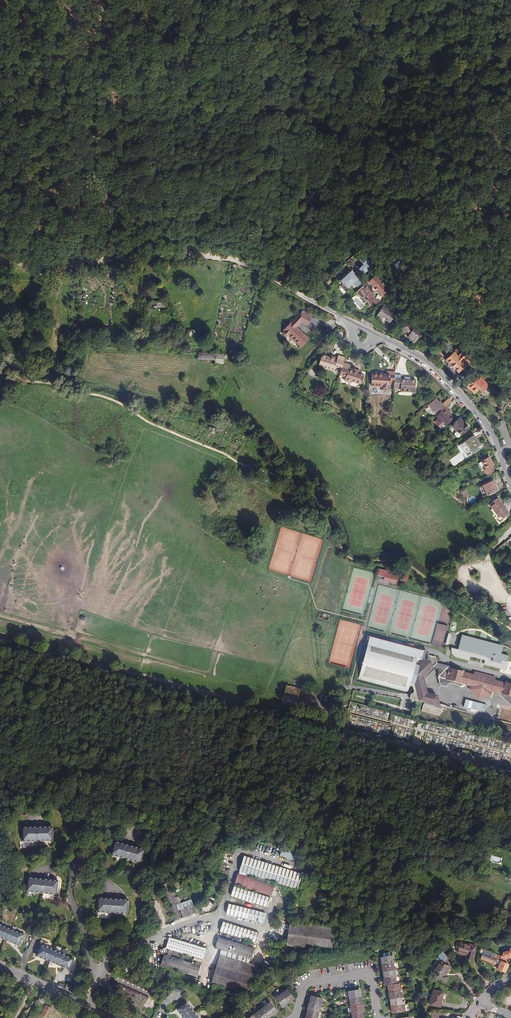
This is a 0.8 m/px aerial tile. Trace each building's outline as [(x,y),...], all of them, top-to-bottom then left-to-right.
[(367,253),(361,258),(365,263),(360,268),(365,273),(374,264),(368,258),(370,256),(367,253)] [(358,286),(359,285),(362,282),(363,281),(353,271),(352,272),(351,271),(341,280),(348,288),(354,282),(358,286)] [(376,275),(368,282),(372,286),(372,292),(378,292),(381,295),(388,289),(376,275)] [(381,300),(367,287),(361,291),(366,295),(367,294),(370,297),(367,300),(374,306),(381,300)] [(383,318),(381,321),(388,325),(395,314),(383,306),(377,315),(383,318)] [(295,319),(302,322),(307,324),(310,317),(301,313),(295,319)] [(353,315),(351,318),(362,324),(364,321),(353,315)] [(411,324),(407,321),(401,330),(409,335),(408,337),(414,341),(416,339),(421,333),(416,330),(418,327),(412,323),(411,324)] [(308,338),(297,327),(292,322),(283,330),(284,331),(283,334),(284,336),(287,336),(289,335),(300,346),(308,338)] [(379,323),(375,330),(383,334),(386,326),(379,323)] [(392,329),(389,336),(396,339),(399,332),(392,329)] [(426,346),(424,344),(420,342),(415,349),(423,353),(424,351),(426,346)] [(457,349),(450,355),(446,359),(458,372),(469,362),(467,359),(472,355),(470,352),(468,354),(464,350),(461,353),(457,349)] [(446,359),(450,355),(449,354),(445,358),(445,360),(448,364),(448,366),(451,369),(453,369),(457,373),(458,372),(446,359)] [(335,367),(342,369),(344,363),(345,358),(339,356),(338,358),(337,361),(333,360),(334,359),(331,358),(322,355),(319,364),(323,365),(322,367),(334,371),(335,367)] [(342,369),(340,374),(346,376),(345,381),(351,383),(352,381),(361,384),(364,374),(360,373),(354,371),(349,370),(350,365),(344,363),(342,369)] [(395,375),(395,372),(387,372),(387,374),(383,373),(382,376),(379,376),(379,373),(372,373),(372,386),(382,386),(382,390),(390,390),(391,382),(394,382),(395,375)] [(394,382),(394,388),(401,388),(401,391),(415,392),(416,380),(411,380),(409,379),(409,381),(406,381),(406,379),(405,379),(401,379),(401,376),(395,375),(394,382)] [(482,385),(477,380),(475,378),(467,386),(474,393),(478,390),(479,388),(482,385)] [(485,382),(482,385),(479,388),(481,390),(480,391),(484,396),(483,397),(486,399),(491,393),(486,387),(488,385),(485,382)] [(435,398),(428,405),(434,412),(435,411),(438,414),(446,407),(443,404),(442,405),(439,402),(435,398)] [(510,412),(510,407),(504,400),(497,406),(500,409),(497,413),(504,419),(510,412)] [(438,414),(437,416),(433,421),(440,429),(445,425),(446,426),(453,420),(450,416),(448,413),(449,411),(446,407),(438,414)] [(470,428),(466,423),(464,424),(459,419),(452,425),(457,431),(458,431),(456,433),(459,436),(460,435),(461,435),(470,428)] [(465,441),(472,451),(481,444),(474,435),(465,441)] [(470,452),(472,451),(465,441),(463,442),(470,452)] [(487,469),(495,465),(490,457),(483,461),(487,469)] [(487,494),(498,489),(494,481),(483,486),(487,494)] [(503,516),(508,512),(498,499),(489,505),(492,509),(499,518),(503,516)] [(489,512),(496,521),(499,518),(492,509),(489,512)] [(393,581),(392,582),(392,583),(397,584),(399,577),(386,574),(385,579),(393,581)] [(461,634),(457,649),(450,647),(451,652),(452,655),(456,657),(468,660),(469,656),(484,660),(483,664),(505,670),(507,661),(509,655),(500,653),(503,645),(461,634)] [(408,692),(410,685),(423,655),(424,652),(370,638),(369,639),(365,638),(364,644),(368,645),(363,663),(362,663),(362,664),(363,664),(359,678),(408,692)] [(422,677),(437,663),(435,658),(428,656),(427,655),(423,655),(410,685),(413,686),(414,692),(411,695),(410,695),(409,699),(411,699),(417,701),(424,703),(422,711),(439,715),(446,708),(445,706),(439,704),(437,695),(427,693),(423,679),(422,677)] [(423,679),(435,668),(444,671),(448,672),(450,669),(453,670),(452,667),(437,663),(422,677),(423,679)] [(495,680),(495,678),(474,673),(474,675),(453,670),(450,669),(448,672),(444,671),(438,677),(440,685),(445,687),(450,683),(457,685),(459,687),(463,686),(463,684),(471,686),(470,689),(478,698),(489,695),(492,691),(500,693),(500,694),(502,697),(505,696),(506,695),(510,696),(510,685),(495,680)] [(502,697),(510,705),(510,696),(506,695),(505,696),(502,697)] [(53,827),(23,828),(24,841),(53,840),(53,827)] [(144,849),(115,841),(112,855),(140,863),(144,849)] [(266,845),(264,852),(271,854),(273,847),(266,845)] [(297,851),(283,846),(280,855),(294,860),(297,851)] [(297,889),(302,874),(244,856),(240,871),(297,889)] [(274,885),(238,874),(235,884),(271,896),(274,885)] [(57,894),(58,881),(29,877),(27,891),(57,894)] [(182,918),(168,883),(161,885),(175,921),(182,918)] [(270,898),(234,887),(232,895),(268,906),(270,898)] [(127,913),(128,899),(99,898),(98,912),(127,913)] [(184,918),(196,913),(193,904),(180,909),(184,918)] [(265,913),(229,904),(227,913),(262,923),(265,913)] [(259,933),(223,922),(221,929),(257,941),(259,933)] [(334,928),(290,923),(287,946),(331,952),(334,928)] [(13,930),(0,925),(0,937),(8,941),(13,930)] [(24,934),(13,930),(8,941),(19,945),(24,934)] [(168,952),(172,954),(173,950),(203,959),(206,949),(170,938),(167,948),(169,949),(168,952)] [(222,950),(221,952),(249,961),(250,958),(252,959),(255,949),(218,938),(215,948),(222,950)] [(474,950),(475,950),(476,946),(461,942),(458,952),(467,955),(466,958),(473,960),(474,955),(473,955),(474,950)] [(50,961),(55,950),(41,944),(36,955),(50,961)] [(495,954),(481,949),(480,953),(483,954),(494,958),(495,954)] [(510,949),(509,954),(507,954),(504,953),(502,956),(502,957),(504,957),(508,958),(508,957),(510,958),(510,949)] [(66,955),(55,950),(50,961),(62,966),(66,955)] [(393,963),(396,963),(395,960),(393,961),(392,956),(390,956),(390,953),(388,951),(385,952),(383,954),(384,957),(381,958),(382,965),(393,963)] [(448,971),(450,967),(446,965),(449,958),(442,951),(438,960),(439,961),(433,971),(437,973),(435,976),(446,982),(449,977),(445,975),(447,971),(448,971)] [(171,957),(172,954),(168,952),(167,956),(165,955),(161,965),(198,976),(202,963),(196,962),(196,965),(171,957)] [(249,961),(221,952),(212,982),(248,993),(256,966),(249,963),(249,961)] [(502,956),(495,954),(494,958),(483,954),(481,959),(496,964),(499,965),(498,970),(506,972),(509,965),(504,963),(505,960),(504,959),(504,957),(502,957),(502,956)] [(393,963),(382,965),(383,972),(394,970),(397,970),(396,967),(394,968),(393,963)] [(394,970),(383,972),(385,979),(398,977),(398,974),(395,975),(394,970)] [(152,989),(117,974),(111,987),(146,1002),(152,989)] [(398,977),(385,979),(386,986),(388,985),(399,984),(399,981),(400,981),(399,978),(398,977)] [(400,988),(399,984),(388,985),(389,992),(400,990),(403,990),(402,988),(400,988)] [(294,998),(286,988),(284,989),(285,990),(281,994),(288,1003),(294,998)] [(349,994),(349,999),(361,997),(359,990),(346,992),(346,994),(349,994)] [(400,990),(389,992),(390,999),(401,998),(404,997),(403,995),(401,995),(400,990)] [(441,1007),(443,991),(434,990),(432,999),(429,999),(429,1003),(432,1003),(431,1006),(441,1007)] [(281,994),(280,992),(278,994),(278,993),(274,996),(283,1007),(288,1003),(281,994)] [(321,1005),(323,1006),(323,1004),(321,1004),(322,999),(311,996),(310,1002),(321,1005)] [(350,1006),(362,1004),(361,997),(349,999),(347,999),(348,1001),(350,1001),(350,1006)] [(402,1005),(405,1004),(405,1002),(402,1002),(401,998),(390,999),(391,1006),(402,1005)] [(184,1017),(187,1017),(195,1012),(186,1001),(177,1009),(184,1017)] [(268,1004),(265,1006),(272,1016),(277,1011),(269,1001),(267,1002),(268,1004)] [(319,1012),(321,1013),(322,1011),(319,1010),(321,1005),(310,1002),(308,1010),(319,1012)] [(40,1015),(45,1016),(50,1006),(45,1004),(40,1015)] [(348,1008),(348,1013),(350,1013),(363,1011),(362,1004),(350,1006),(348,1006),(349,1008),(348,1008)] [(264,1005),(262,1006),(263,1008),(259,1011),(265,1017),(269,1017),(272,1016),(265,1006),(264,1005)] [(403,1009),(402,1005),(391,1006),(393,1013),(406,1011),(406,1008),(403,1009)] [(258,1009),(255,1011),(257,1012),(253,1015),(256,1017),(265,1017),(259,1011),(258,1009)] [(318,1017),(319,1012),(308,1010),(306,1017),(312,1017),(320,1017),(318,1017)]
